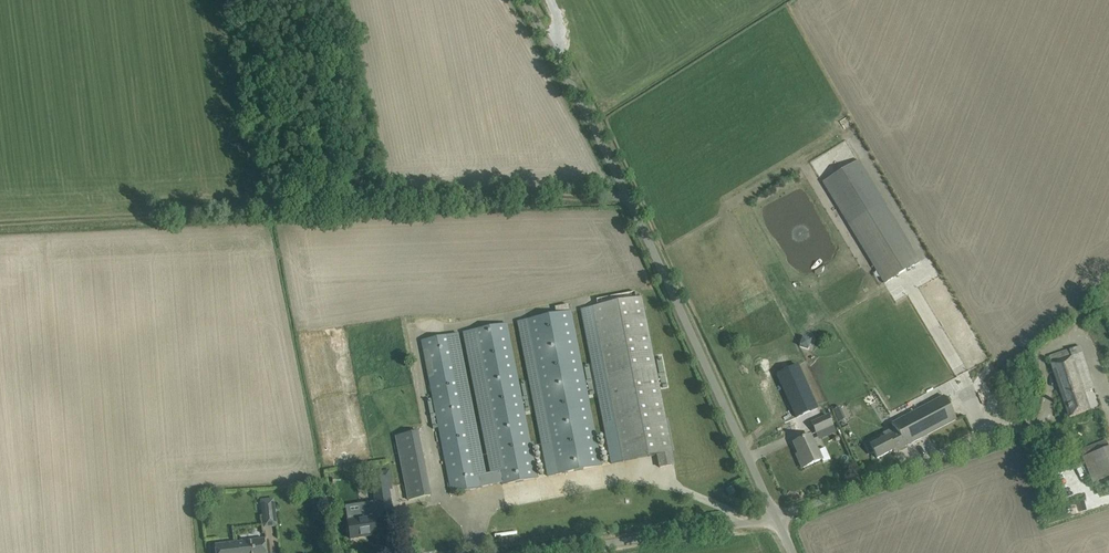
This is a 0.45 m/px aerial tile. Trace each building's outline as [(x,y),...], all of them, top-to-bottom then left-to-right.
[(823,182),(884,284),(920,262),(859,160),(823,182)] [(624,462),(624,461),(657,455),(660,468),(660,467),(673,465),(674,465),(641,297),(640,297),(640,298),(636,299),(635,292),(596,299),(597,306),(593,307),(624,462)] [(528,320),(558,474),(555,474),(555,475),(602,465),(599,465),(569,312),(571,312),(571,311),(525,320),(525,321),(528,320)] [(510,321),(509,315),(493,319),(495,324),(510,321)] [(450,335),(422,341),(452,494),(481,488),(480,487),(502,483),(503,485),(536,478),(505,324),(472,331),(500,471),(478,475),(450,335)] [(827,327),(818,330),(821,340),(830,337),(827,327)] [(1094,388),(1079,347),(1060,354),(1050,357),(1070,418),(1081,414),(1091,410),(1084,392),(1094,388)] [(798,367),(777,376),(796,419),(817,410),(798,367)] [(870,454),(874,453),(877,459),(893,450),(894,452),(956,420),(943,396),(891,423),(893,428),(864,443),(870,454)] [(832,426),(827,416),(811,423),(816,433),(832,426)] [(796,432),(799,439),(809,434),(806,428),(796,432)] [(409,501),(430,496),(417,431),(396,435),(409,501)] [(817,451),(810,436),(794,443),(801,459),(799,459),(802,468),(822,459),(818,451),(817,451)] [(1084,456),(1093,483),(1104,480),(1108,478),(1108,447),(1106,440),(1082,448),(1085,456),(1084,456)] [(371,472),(376,503),(362,506),(364,519),(348,521),(350,539),(362,537),(361,535),(376,533),(374,519),(379,519),(377,506),(390,504),(388,490),(392,489),(389,469),(371,472)] [(732,487),(726,489),(729,495),(734,493),(732,487)] [(274,500),(261,502),(261,509),(265,508),(266,517),(276,516),(275,507),(274,500)] [(216,552),(266,552),(264,539),(215,545),(216,552)]
